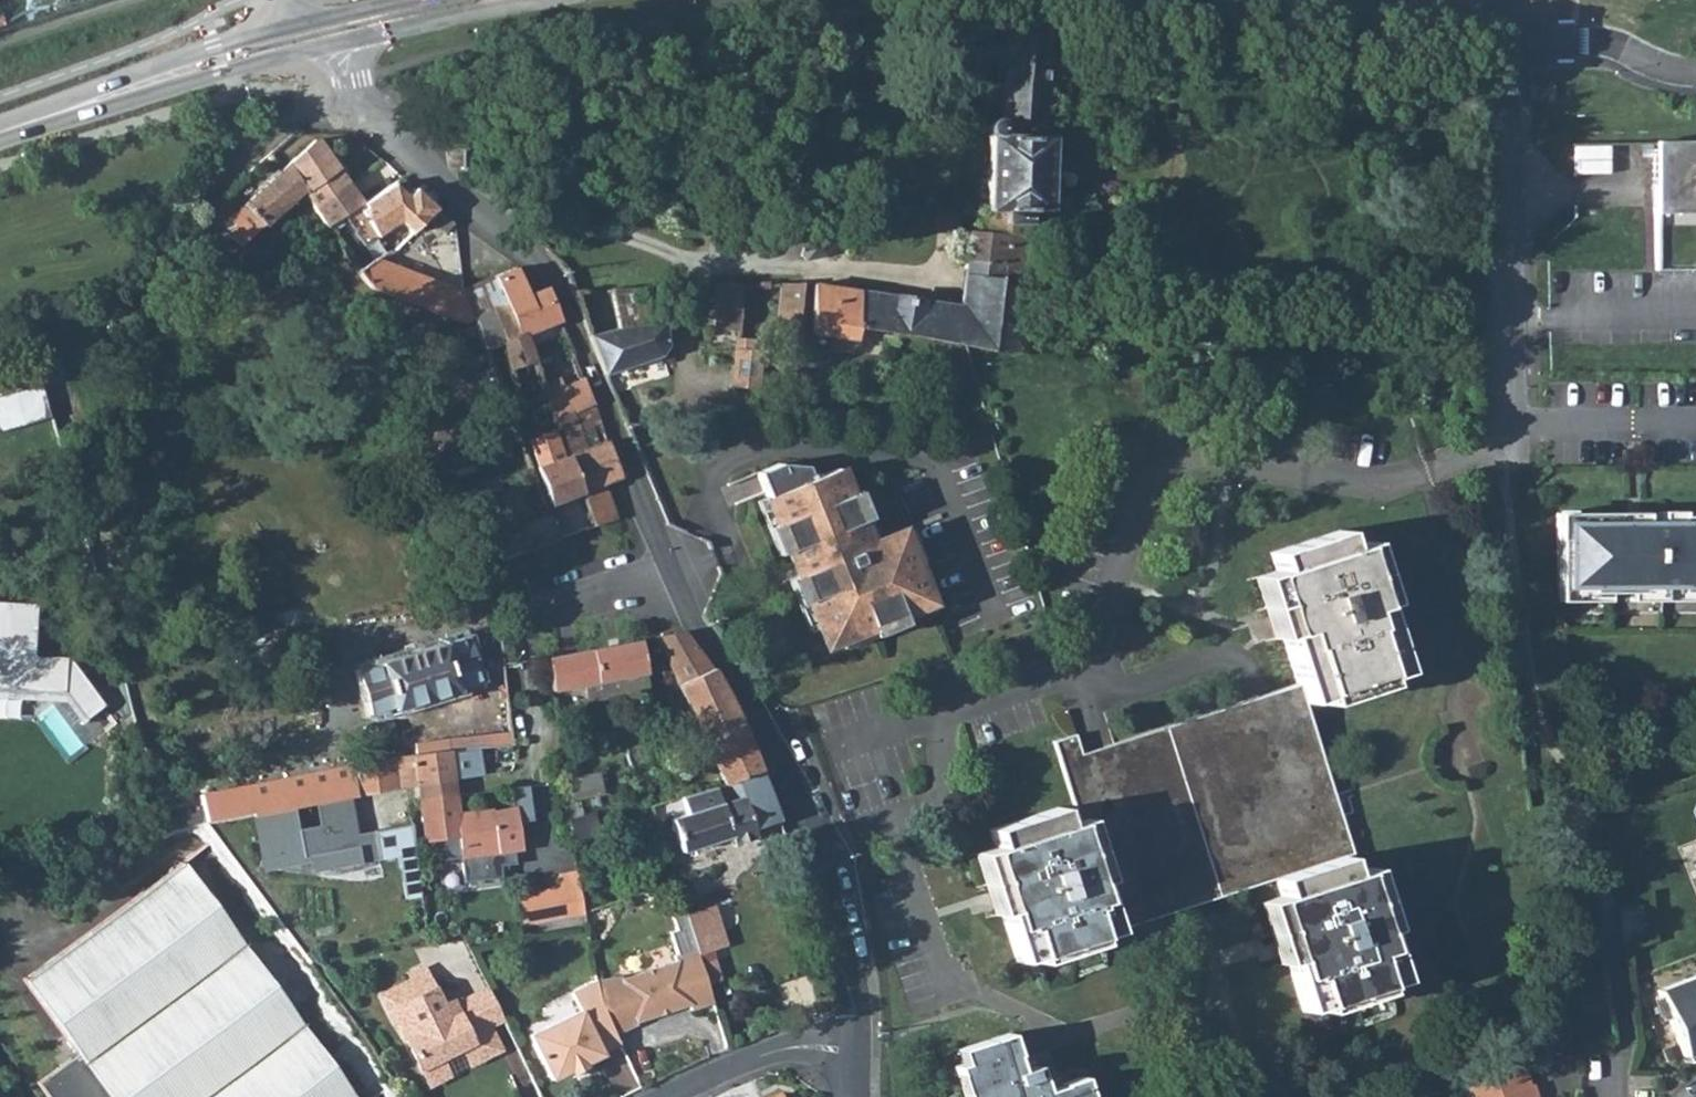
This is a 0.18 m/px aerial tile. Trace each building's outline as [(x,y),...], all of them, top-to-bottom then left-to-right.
[(968,230),(966,259),(1001,264),(999,283),(1030,286),(1032,213),(1049,213),(1051,134),(1040,134),(1049,20),(1008,15),(1000,119),(997,118),(993,118),(991,118),(987,120),(985,123),(984,126),(985,130),(988,135),(986,231),(968,230)] [(315,139),(286,165),(302,188),(327,223),(328,224),(342,215),(358,205),(360,209),(364,206),(362,202),(356,194),(315,139)] [(1654,269),(1695,269),(1695,141),(1653,142),(1654,206),(1654,269)] [(227,231),(240,246),(302,188),(286,165),(285,166),(242,206),(249,212),(227,231)] [(396,180),(392,183),(407,196),(410,193),(396,180)] [(358,205),(342,215),(361,245),(399,222),(411,233),(422,223),(427,218),(436,208),(414,188),(410,193),(407,196),(392,183),(362,202),(364,206),(360,209),(358,205)] [(427,218),(444,233),(453,223),(436,208),(427,218)] [(212,244),(226,258),(240,246),(227,231),(212,244)] [(808,234),(799,254),(805,259),(823,256),(833,245),(832,233),(808,234)] [(965,346),(993,349),(999,283),(1001,264),(966,259),(960,306),(955,344),(965,346)] [(359,270),(371,285),(462,321),(473,315),(464,292),(377,260),(359,270)] [(493,277),(517,335),(522,332),(523,335),(559,321),(546,287),(527,294),(516,268),(493,277)] [(473,315),(485,348),(501,342),(512,386),(518,404),(544,394),(540,383),(528,347),(523,335),(522,332),(517,335),(493,277),(463,289),(464,292),(473,315)] [(776,334),(798,336),(801,285),(781,282),(776,334)] [(714,284),(712,325),(739,324),(741,283),(714,284)] [(993,349),(1027,355),(1030,286),(999,283),(993,349)] [(814,285),(811,333),(853,339),(855,327),(955,344),(960,306),(814,285)] [(619,330),(655,324),(652,315),(661,313),(655,286),(610,289),(619,330)] [(523,335),(528,347),(565,334),(559,321),(523,335)] [(587,335),(604,374),(660,355),(666,345),(662,323),(655,324),(619,330),(587,335)] [(734,349),(732,386),(759,388),(761,350),(751,350),(752,338),(735,337),(734,349)] [(540,383),(544,394),(556,389),(556,387),(561,385),(557,376),(540,383)] [(582,378),(561,385),(556,387),(556,389),(544,394),(553,417),(592,403),(582,378)] [(51,421),(46,386),(0,392),(0,428),(51,421)] [(580,490),(594,525),(617,517),(602,482),(620,475),(606,439),(597,442),(590,424),(599,421),(592,403),(553,417),(567,455),(580,490)] [(535,465),(550,503),(580,490),(567,455),(562,457),(552,429),(526,438),(536,465),(535,465)] [(779,464),(757,473),(829,644),(931,601),(902,533),(869,546),(836,468),(811,479),(805,466),(779,464)] [(518,471),(521,481),(533,477),(529,468),(518,471)] [(491,534),(499,557),(556,538),(548,515),(491,534)] [(1557,593),(1695,592),(1695,516),(1680,516),(1679,524),(1624,524),(1624,516),(1558,515),(1557,593)] [(980,851),(1016,962),(1275,878),(1281,896),(1268,900),(1302,1010),(1399,980),(1363,869),(1349,874),(1344,856),(1352,854),(1303,703),(1400,671),(1358,543),(1344,548),(1338,529),(1269,552),(1275,570),(1262,575),(1298,682),(1080,753),(1074,733),(1051,741),(1077,820),(1063,824),(1058,806),(989,829),(994,846),(980,851)] [(66,695),(87,720),(107,705),(68,656),(33,654),(36,602),(0,600),(0,691),(66,695)] [(656,637),(705,747),(743,729),(711,668),(682,630),(656,637)] [(357,670),(371,713),(392,706),(393,709),(458,689),(457,686),(480,680),(467,636),(444,643),(444,641),(378,662),(378,663),(357,670)] [(546,659),(550,691),(583,685),(586,702),(648,692),(638,641),(546,659)] [(705,747),(722,784),(760,769),(743,729),(705,747)] [(477,748),(412,757),(416,784),(451,779),(481,775),(477,748)] [(245,786),(250,813),(252,813),(292,806),(314,802),(346,797),(416,784),(412,757),(245,786)] [(680,852),(731,835),(734,842),(755,836),(752,827),(778,819),(767,788),(760,769),(722,784),(709,788),(681,796),(687,814),(669,819),(680,852)] [(567,777),(570,798),(600,794),(597,773),(567,777)] [(451,779),(416,784),(418,800),(454,796),(451,779)] [(454,796),(418,800),(424,841),(436,839),(439,860),(459,857),(463,882),(500,876),(498,865),(514,862),(512,849),(520,847),(514,806),(490,810),(485,809),(456,814),(454,796)] [(292,806),(252,813),(259,858),(309,849),(311,859),(376,848),(371,819),(351,823),(346,797),(314,802),(318,824),(296,828),(292,806)] [(418,885),(409,813),(389,816),(394,845),(402,888),(418,885)] [(389,816),(371,819),(376,848),(394,845),(389,816)] [(184,861),(22,980),(76,1053),(37,1082),(47,1096),(356,1096),(184,861)] [(551,889),(556,916),(583,911),(575,872),(556,876),(559,888),(551,889)] [(515,896),(521,924),(556,916),(551,889),(515,896)] [(714,905),(707,907),(714,928),(715,928),(721,947),(726,945),(714,905)] [(695,911),(684,914),(695,949),(697,954),(721,947),(715,928),(714,928),(707,907),(695,911)] [(690,1010),(712,1002),(697,954),(695,949),(673,956),(675,961),(621,978),(621,975),(595,980),(595,981),(600,1004),(614,1034),(636,1023),(635,1021),(688,1004),(690,1010)] [(422,968),(409,975),(411,980),(425,973),(422,968)] [(396,1024),(418,1068),(419,1068),(427,1084),(438,1079),(443,1064),(439,1056),(469,1042),(478,1060),(499,1049),(487,1026),(484,1018),(479,1021),(472,1007),(471,1004),(468,1001),(465,999),(462,998),(456,998),(452,999),(440,1005),(425,973),(411,980),(378,996),(393,1026),(396,1024)] [(1683,1055),(1695,1051),(1695,975),(1658,990),(1683,1055)] [(579,1010),(529,1034),(550,1079),(569,1070),(570,1073),(585,1066),(584,1063),(602,1054),(601,1052),(619,1043),(614,1034),(600,1004),(595,981),(571,992),(579,1010)] [(502,1018),(488,988),(468,998),(465,999),(468,1001),(471,1004),(472,1007),(479,1021),(484,1018),(487,1026),(502,1018)] [(1082,1076),(1059,1083),(1060,1084),(1044,1090),(1036,1064),(1019,1070),(1014,1055),(1016,1055),(1008,1033),(964,1047),(969,1061),(961,1063),(953,1066),(955,1072),(964,1070),(973,1096),(1088,1096),(1082,1076)] [(956,1049),(961,1063),(969,1061),(964,1047),(956,1049)] [(1685,1061),(1695,1057),(1695,1051),(1683,1055),(1685,1061)] [(1524,1068),(1468,1086),(1471,1096),(1536,1096),(1531,1083),(1529,1084),(1524,1068)] [(963,1096),(973,1096),(964,1070),(955,1072),(963,1096)]
